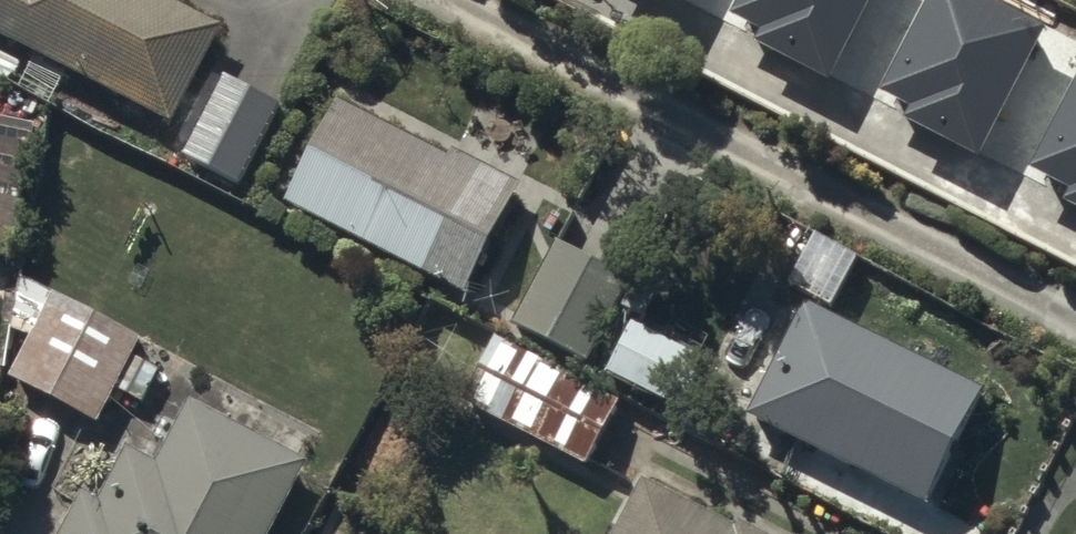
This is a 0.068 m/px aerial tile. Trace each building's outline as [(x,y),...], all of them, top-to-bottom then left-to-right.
[(178,134),(226,41),(144,0),(0,0),(0,45),(178,134)] [(832,25),(845,0),(781,0),(832,25)] [(948,15),(879,152),(1058,242),(1075,206),(1075,110),(1052,98),(1065,74),(948,15)] [(282,112),(226,84),(187,163),(243,190),(282,112)] [(521,199),(341,109),(290,211),(470,301),(521,199)] [(0,126),(0,261),(18,264),(40,132),(0,126)] [(634,291),(562,250),(518,329),(590,369),(634,291)] [(149,347),(58,300),(13,385),(100,431),(120,393),(145,407),(160,379),(138,367),(149,347)] [(989,404),(812,316),(754,430),(931,519),(989,404)] [(715,367),(640,330),(614,382),(689,419),(715,367)] [(626,411),(502,348),(469,412),(593,475),(626,411)] [(197,414),(164,477),(132,461),(107,509),(91,501),(74,533),(279,533),(311,473),(197,414)] [(649,490),(626,533),(734,533),(649,490)]
